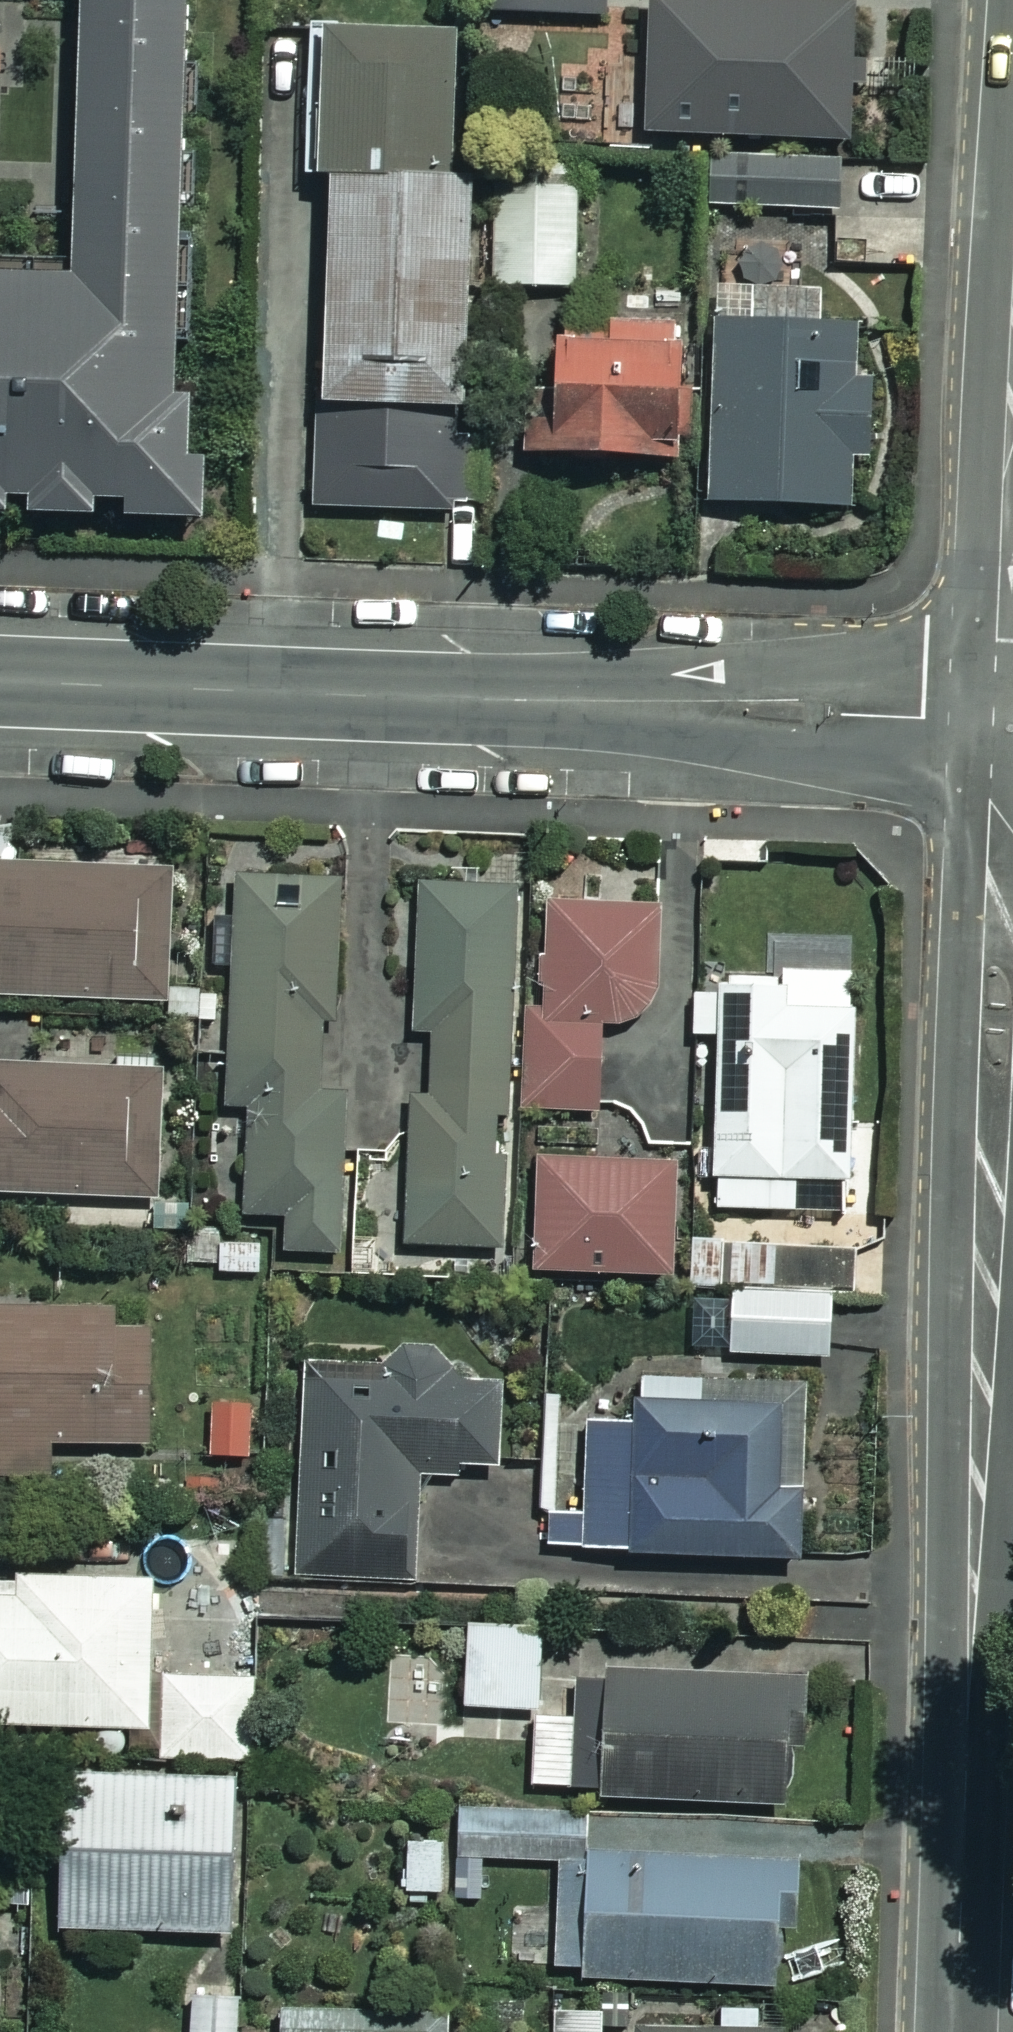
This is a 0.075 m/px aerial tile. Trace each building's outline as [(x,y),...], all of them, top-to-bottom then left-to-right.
[(21,495),(21,510),(89,512),(89,497),(117,498),(117,513),(199,516),(201,454),(185,454),(186,392),(171,392),(182,0),(72,0),(66,257),(0,255),(0,494),(21,495)] [(477,16),(599,20),(600,0),(477,0),(477,16)] [(849,14),(643,7),(638,141),(844,149),(849,14)] [(322,186),(447,191),(453,39),(301,33),(296,185),(322,186)] [(837,166),(707,162),(706,210),(836,215),(837,166)] [(573,292),(574,167),(494,167),(493,291),(573,292)] [(447,191),(322,186),(310,511),(450,517),(463,192),(447,191)] [(671,331),(548,328),(546,397),(518,397),(516,465),(668,468),(671,331)] [(855,332),(709,330),(706,510),(849,513),(850,455),(875,455),(876,381),(854,381),(855,332)] [(0,868),(0,1003),(166,1008),(170,874),(0,868)] [(341,885),(233,882),(225,1111),(246,1112),(242,1218),(284,1219),(283,1257),(340,1259),(347,1053),(335,1053),(341,885)] [(509,892),(418,888),(412,1035),(432,1036),(430,1100),(409,1099),(404,1248),(495,1251),(509,892)] [(651,910),(541,912),(543,1013),(523,1013),(525,1115),(596,1114),(594,1027),(653,1026),(651,910)] [(777,999),(777,985),(723,983),(722,998),(690,997),(689,1041),(714,1042),(709,1212),(785,1214),(785,1185),(844,1186),(850,976),(802,975),(802,1000),(777,999)] [(154,1203),(157,1078),(0,1073),(0,1199),(154,1203)] [(675,1279),(677,1164),(534,1162),(533,1277),(675,1279)] [(875,1247),(685,1239),(683,1292),(873,1300),(875,1247)] [(270,1243),(215,1244),(216,1280),(271,1279),(270,1243)] [(829,1302),(731,1296),(727,1359),(825,1365),(829,1302)] [(0,1315),(0,1479),(47,1479),(47,1451),(143,1450),(143,1315),(0,1315)] [(380,1361),(301,1359),(297,1517),(245,1515),(243,1580),(404,1584),(407,1474),(492,1476),(494,1376),(380,1373),(380,1361)] [(795,1395),(635,1389),(633,1433),(584,1431),(580,1517),(547,1516),(545,1556),(788,1567),(795,1395)] [(250,1410),(208,1408),(205,1460),(247,1462),(250,1410)] [(0,1580),(0,1725),(154,1725),(154,1580),(0,1580)] [(540,1629),(471,1627),(470,1707),(538,1709),(540,1629)] [(796,1681),(595,1673),(590,1795),(791,1803),(796,1681)] [(254,1677),(165,1676),(164,1754),(253,1755),(254,1677)] [(581,1705),(540,1705),(540,1788),(581,1788),(581,1705)] [(241,1780),(59,1776),(57,1870),(66,1870),(65,1927),(238,1931),(241,1780)] [(589,1815),(464,1811),(462,1858),(563,1860),(560,1976),(789,1983),(792,1857),(588,1851),(589,1815)] [(448,1839),(412,1836),(408,1889),(443,1892),(448,1839)] [(198,1991),(194,2031),(242,2031),(245,1995),(198,1991)] [(460,2016),(287,2007),(285,2031),(459,2031),(460,2016)] [(556,2009),(556,2031),(604,2031),(604,2010),(556,2009)]
